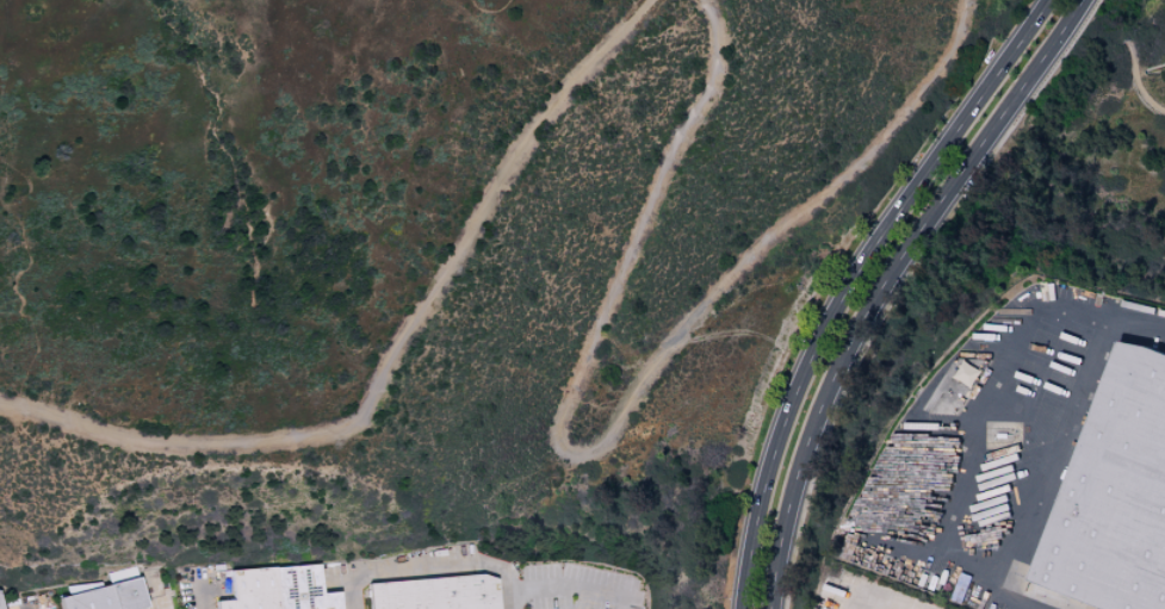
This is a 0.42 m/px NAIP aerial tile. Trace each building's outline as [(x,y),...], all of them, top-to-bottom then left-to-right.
[(1149,348),(1164,354),(1164,608),(1099,608),(1029,582),(1121,342),(1149,348)] [(977,368),(957,361),(951,380),(970,387),(977,368)] [(340,592),(341,608),(278,608),(275,568),(320,565),(322,594),(340,592)] [(234,602),(216,603),(216,608),(278,608),(275,568),(231,572),(234,602)] [(369,608),(498,608),(495,580),(481,574),(367,584),(369,608)] [(148,608),(143,608),(62,608),(60,598),(140,578),(148,608)] [(5,590),(0,589),(0,608),(9,608),(5,590)]
